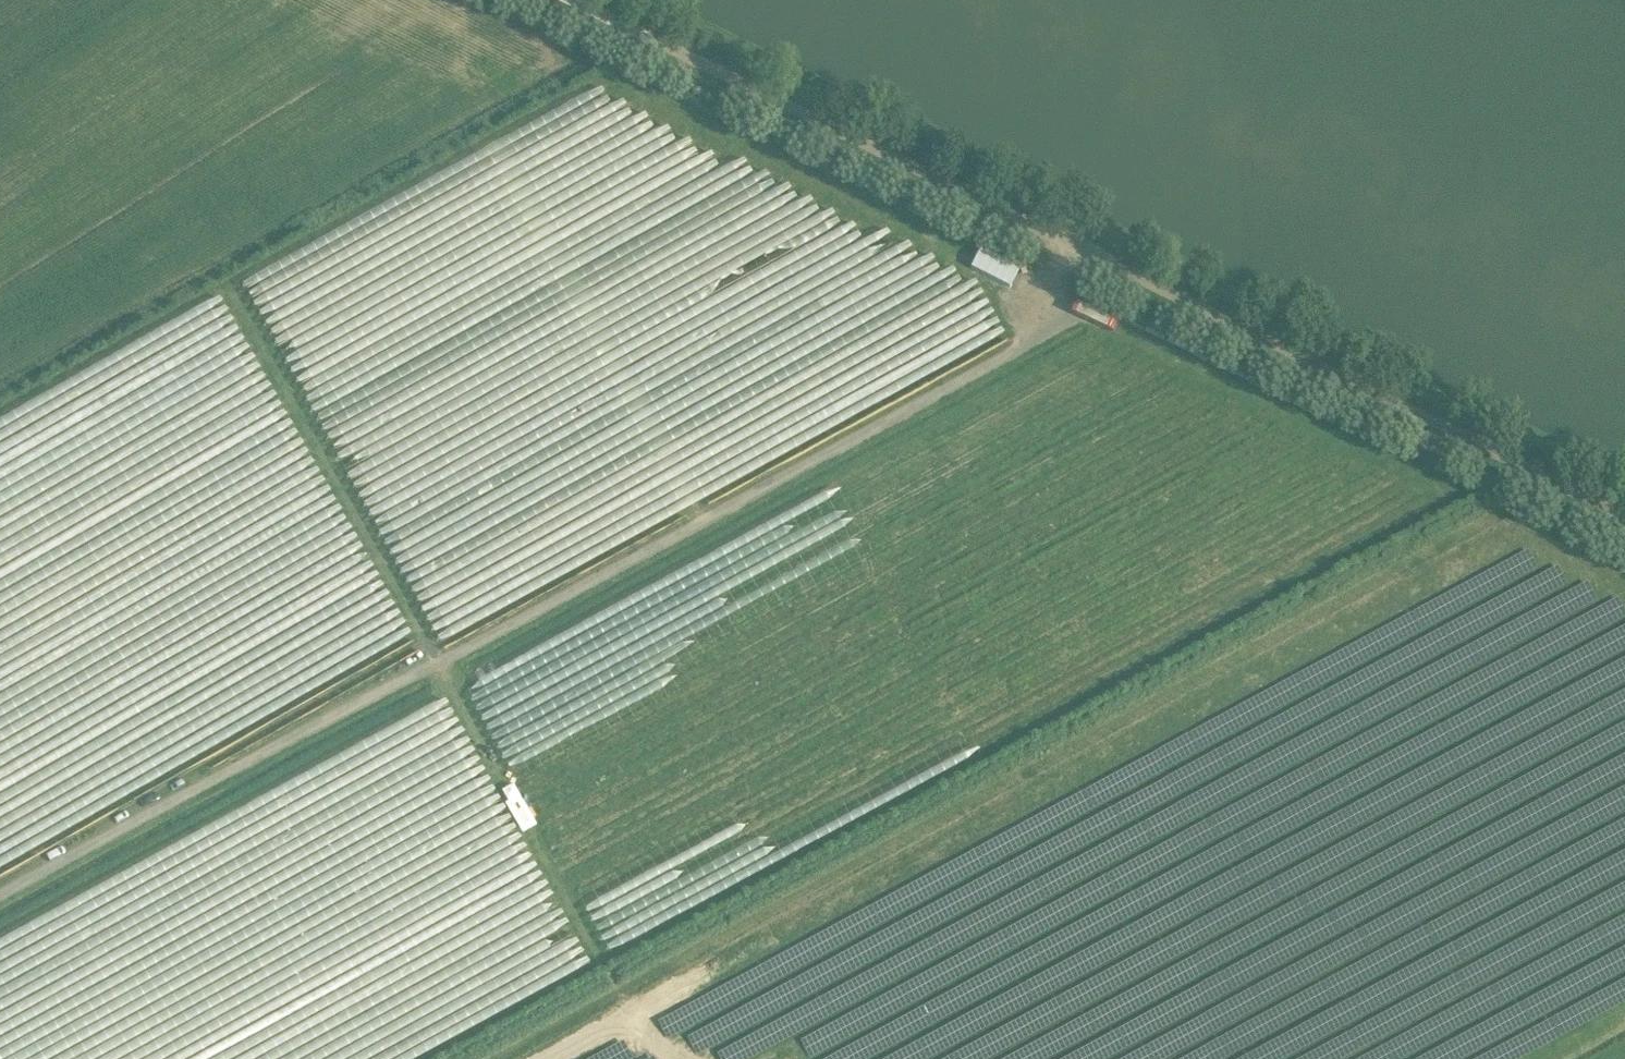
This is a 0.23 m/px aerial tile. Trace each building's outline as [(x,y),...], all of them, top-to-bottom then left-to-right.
[(203,859),(203,966),(220,950),(214,948),(218,934),(230,938),(230,946),(243,946),(235,953),(241,958),(245,945),(239,939),(251,939),(251,929),(266,914),(266,922),(287,902),(281,897),(288,891),(285,888),(293,862),(280,874),(269,863),(269,858),(267,860),(255,848),(252,857),(243,857),(243,844),(229,858),(222,858),(213,848),(203,859)]
